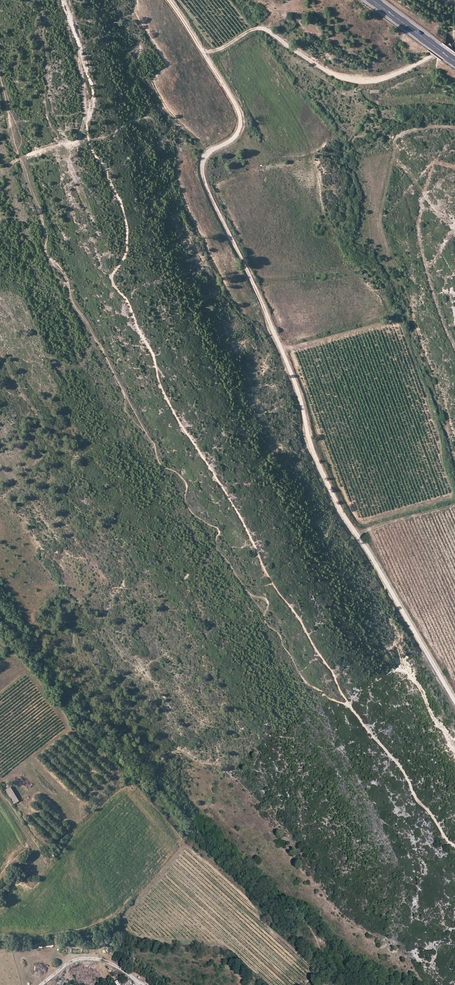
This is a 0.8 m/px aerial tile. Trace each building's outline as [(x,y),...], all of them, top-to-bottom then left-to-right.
[(10,786),(5,789),(13,804),(18,801),(10,786)]
